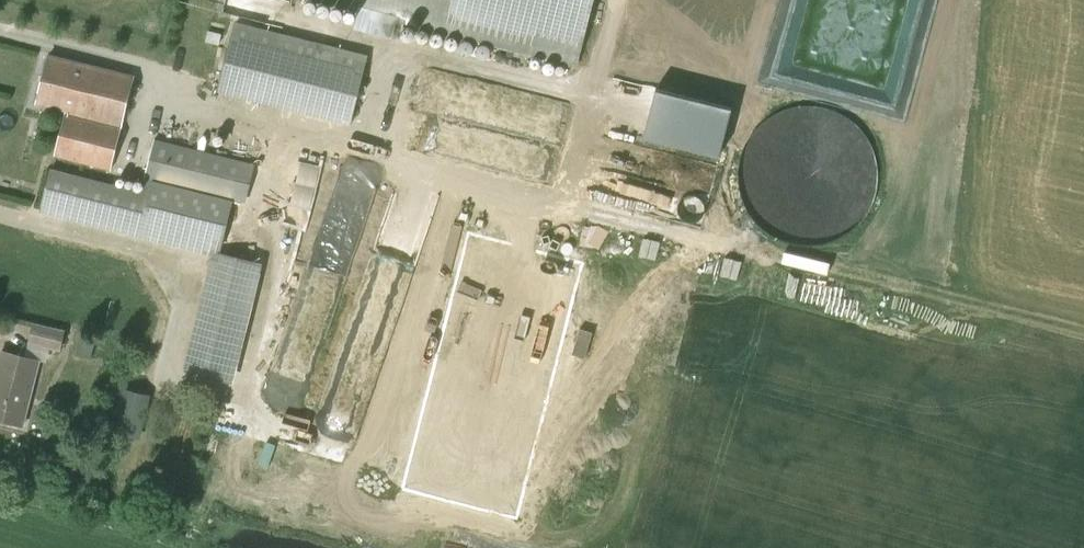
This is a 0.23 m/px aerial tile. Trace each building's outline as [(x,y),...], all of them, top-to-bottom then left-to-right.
[(224,10),(256,18),(261,0),(226,0),(224,10)] [(576,65),(592,0),(324,0),(576,65)] [(367,58),(235,25),(219,88),(351,122),(367,58)] [(111,169),(134,79),(49,57),(37,103),(67,111),(56,155),(111,169)] [(725,137),(718,105),(709,107),(714,125),(697,129),(701,143),(725,137)] [(822,188),(822,118),(837,118),(837,109),(782,109),(783,165),(794,165),(794,189),(822,188)] [(239,206),(251,164),(155,139),(144,178),(154,181),(153,190),(143,188),(142,194),(52,170),(43,205),(141,230),(218,249),(231,204),(239,206)] [(653,197),(660,199),(664,176),(608,165),(606,176),(655,185),(653,197)] [(551,223),(445,196),(380,451),(485,478),(551,223)] [(226,381),(257,262),(213,251),(184,371),(226,381)] [(60,351),(65,331),(34,323),(29,343),(60,351)] [(39,361),(2,352),(0,359),(0,419),(23,425),(39,361)] [(143,438),(153,392),(126,386),(117,432),(143,438)]
